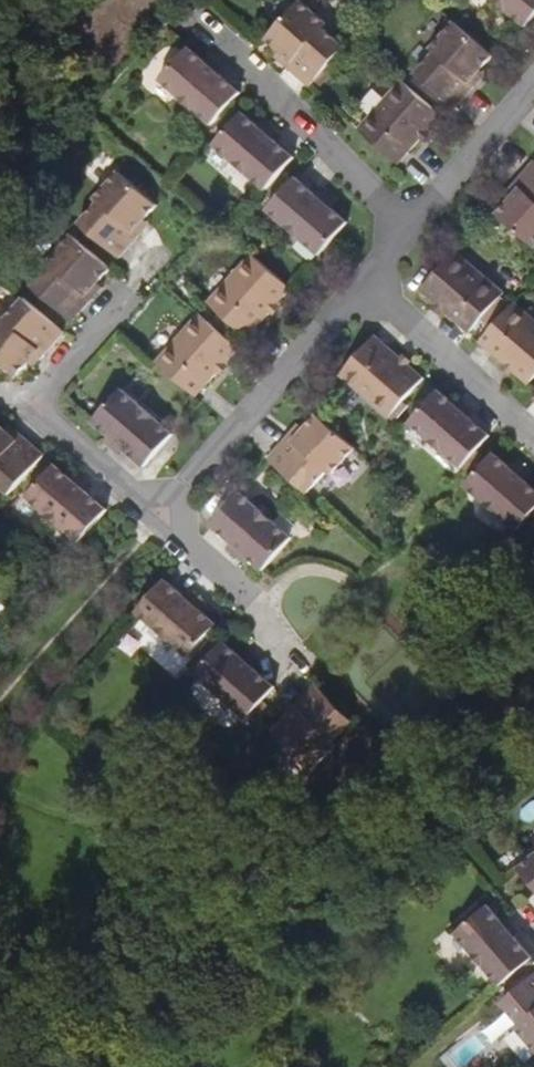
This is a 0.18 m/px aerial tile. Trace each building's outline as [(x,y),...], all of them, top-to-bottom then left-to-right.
[(526,30),(533,22),(533,0),(492,0),(526,30)] [(344,50),(323,32),(327,28),(300,4),(266,43),(279,54),(292,66),(287,71),(289,73),(310,90),(344,50)] [(493,59),(452,23),(428,51),(432,55),(414,76),(455,112),(469,97),(474,90),(469,85),(479,74),(493,59)] [(240,97),(219,79),(204,66),(189,52),(161,85),(211,130),(231,107),(240,97)] [(292,66),(279,54),(274,59),(287,71),(292,66)] [(218,68),(209,60),(204,66),(219,79),(224,73),(218,68)] [(474,90),(485,79),(479,74),(469,85),(474,90)] [(419,144),(428,134),(441,119),(400,84),(358,132),(398,166),(419,144)] [(294,162),(273,144),(258,131),(242,117),(214,150),(265,195),(285,172),(294,162)] [(272,132),(263,125),(258,131),(273,144),(279,138),(272,132)] [(424,148),(433,138),(428,134),(419,144),(424,148)] [(532,167),(519,181),(514,188),(518,192),(509,203),(496,217),(533,250),(533,169),(532,167)] [(145,222),(157,209),(117,175),(93,202),(98,206),(80,227),(120,262),(139,240),(133,235),(145,222)] [(347,227),(331,212),(315,199),(296,182),(268,214),(320,258),(347,227)] [(509,203),(518,192),(514,188),(505,198),(509,203)] [(327,199),(321,193),(315,199),(331,212),(336,206),(327,199)] [(139,240),(151,226),(145,222),(133,235),(139,240)] [(87,298),(98,286),(110,272),(71,238),(47,265),(52,269),(34,290),(73,325),(87,310),(92,303),(87,298)] [(497,294),(451,253),(416,292),(431,305),(440,313),(448,319),(464,333),(497,294)] [(277,307),(291,292),(251,257),(209,306),(249,340),(270,316),(277,307)] [(92,303),(103,291),(98,286),(87,298),(92,303)] [(64,336),(24,302),(6,323),(1,319),(0,320),(0,365),(17,380),(28,367),(41,353),(45,357),(64,336)] [(440,313),(431,305),(427,310),(435,318),(436,318),(440,313)] [(533,380),(533,325),(513,306),(479,346),(503,366),(513,375),(528,387),(533,380)] [(275,321),(283,312),(277,307),(270,316),(275,321)] [(225,367),(239,352),(199,316),(156,366),(196,400),(218,376),(225,367)] [(388,421),(422,382),(409,371),(398,361),(395,358),(375,341),(340,380),(388,421)] [(41,363),(45,357),(41,353),(28,367),(33,371),(41,363)] [(408,361),(403,356),(398,361),(409,371),(414,366),(408,361)] [(513,375),(503,366),(498,372),(508,380),(513,375)] [(223,381),(231,372),(225,367),(218,376),(223,381)] [(174,438),(120,392),(92,425),(109,440),(125,453),(145,471),(174,438)] [(489,440),(469,422),(454,409),(437,394),(408,427),(462,472),(483,447),(489,440)] [(466,410),(459,404),(454,409),(469,422),(474,417),(466,410)] [(333,479),(355,452),(316,418),(302,433),(292,444),(289,441),(283,447),(269,464),(308,498),(328,475),(333,479)] [(44,459),(22,440),(18,444),(6,434),(0,429),(0,492),(9,500),(44,459)] [(292,444),(302,433),(298,429),(289,441),(292,444)] [(20,438),(11,430),(6,434),(18,444),(22,440),(20,438)] [(125,453),(109,440),(104,445),(111,451),(119,459),(125,453)] [(524,484),(510,470),(494,456),(466,489),(518,534),(532,517),(533,515),(533,492),(524,484)] [(521,472),(514,466),(510,470),(524,484),(529,479),(521,472)] [(79,546),(107,513),(88,497),(72,483),(55,468),(26,502),(79,546)] [(82,483),(77,478),(72,483),(88,497),(92,492),(82,483)] [(292,542),(240,497),(212,529),(232,547),(247,560),(263,575),(292,542)] [(247,560),(232,547),(227,553),(233,558),(242,565),(247,560)] [(221,625),(204,609),(189,597),(168,578),(140,612),(193,657),(213,635),(221,625)] [(201,597),(195,591),(189,597),(204,609),(209,604),(201,597)] [(276,691),(256,673),(240,660),(224,645),(196,678),(249,723),(266,703),(276,691)] [(251,660),(245,654),(240,660),(256,673),(260,668),(251,660)] [(334,744),(352,724),(316,688),(301,703),(295,709),(300,713),(287,727),(276,738),(313,774),(338,748),(334,744)] [(287,727),(300,713),(295,709),(285,719),(282,722),(287,727)] [(518,872),(533,891),(533,859),(518,872)] [(532,961),(514,940),(502,925),(488,909),(455,937),(499,990),(532,961)] [(512,926),(506,920),(502,925),(514,940),(520,936),(512,926)] [(501,1007),(519,1028),(514,1032),(533,1055),(533,978),(501,1007)]
